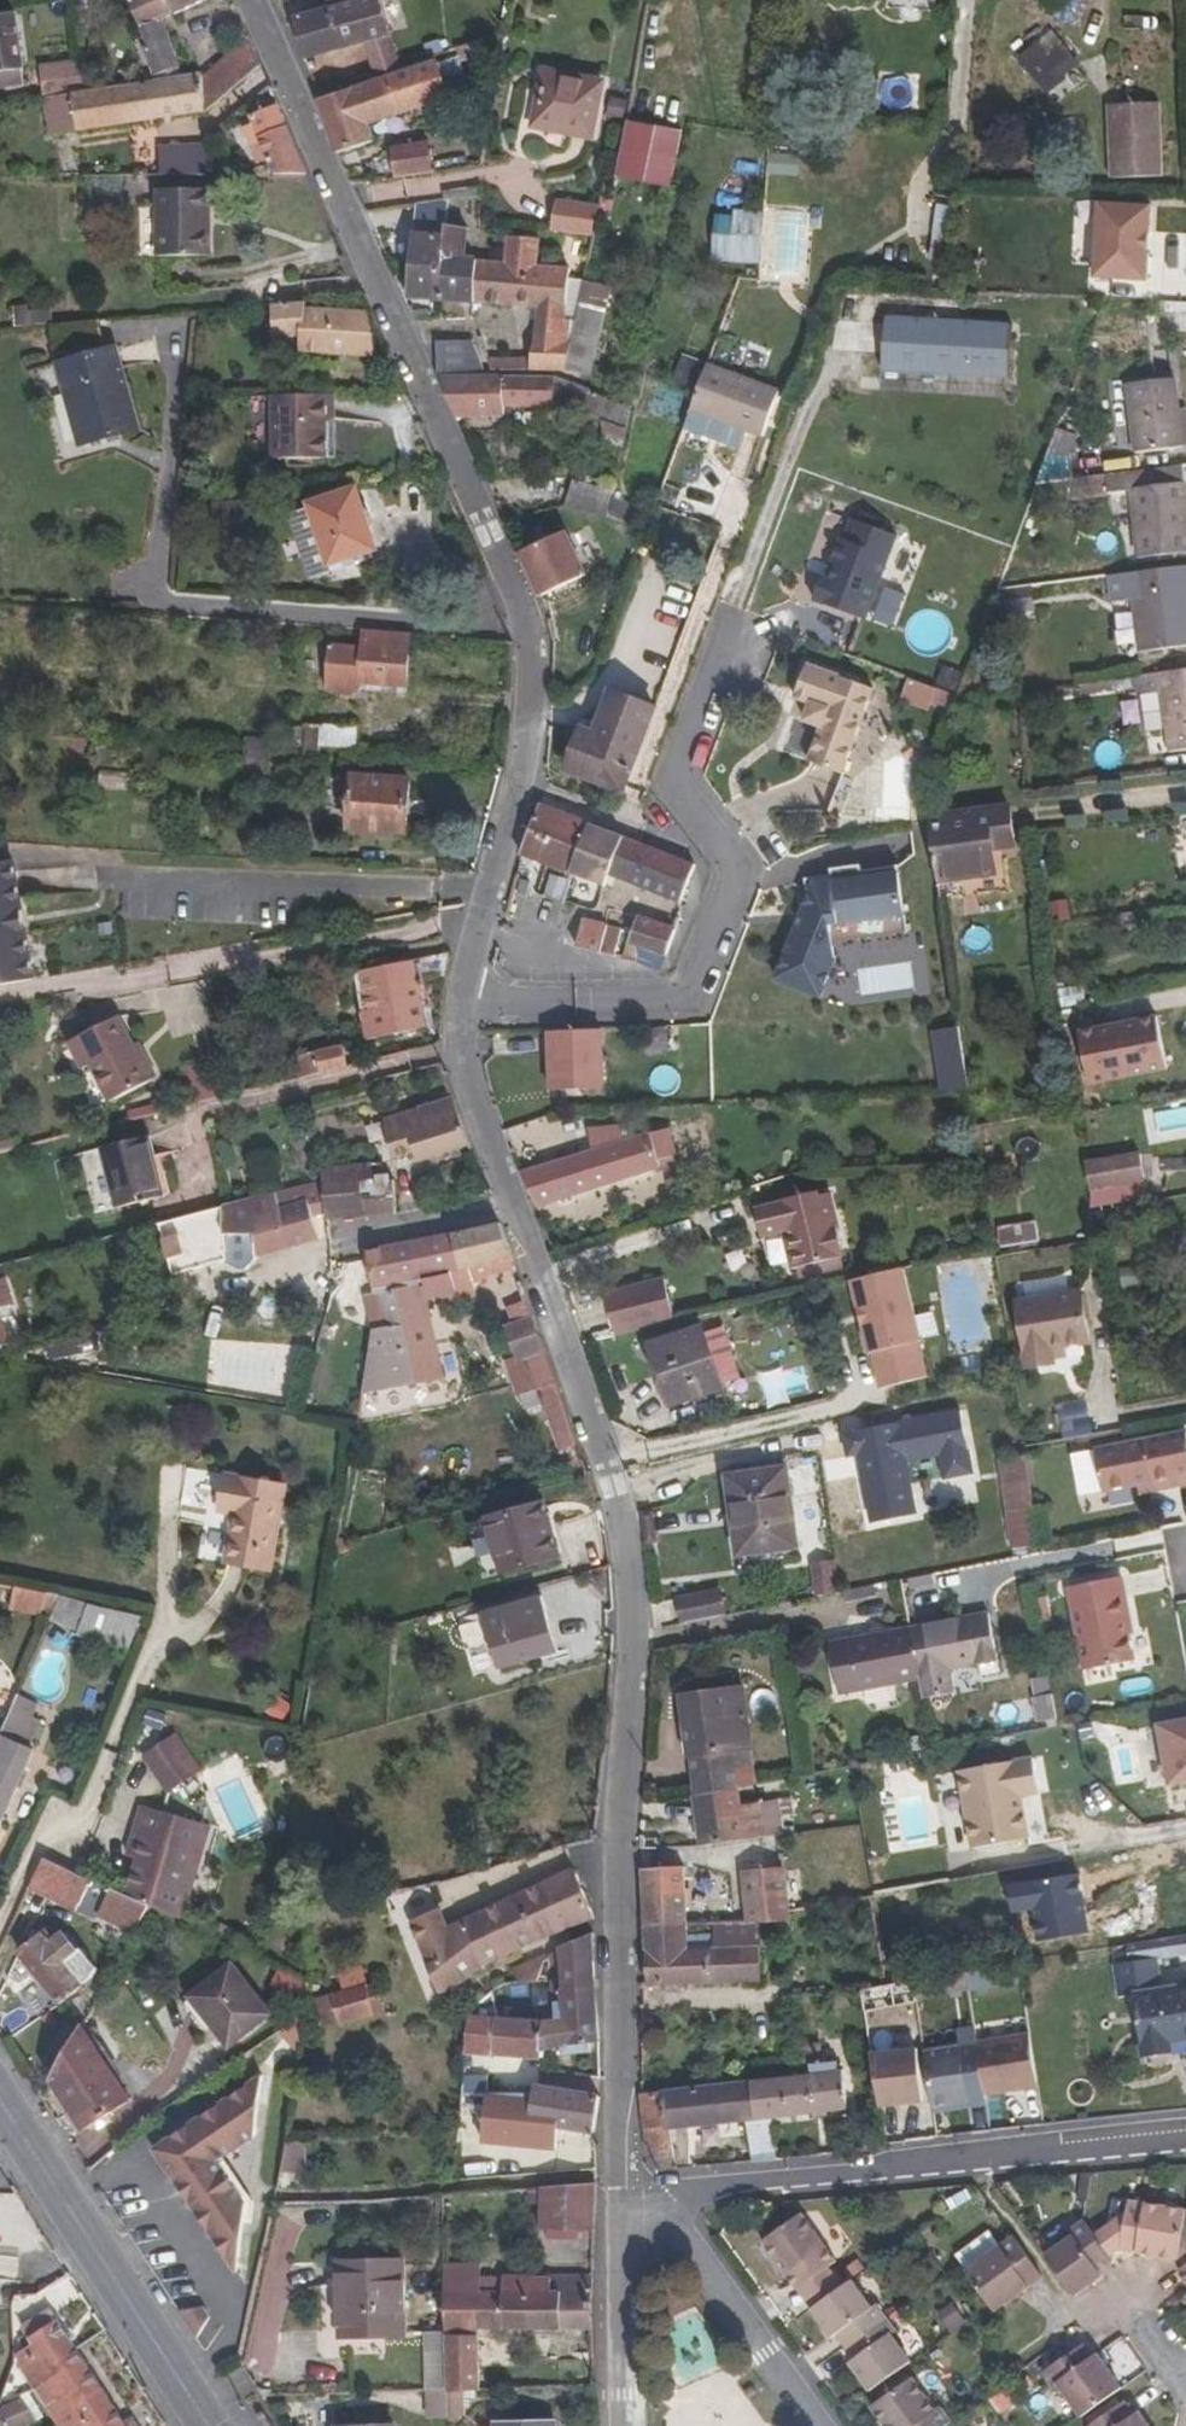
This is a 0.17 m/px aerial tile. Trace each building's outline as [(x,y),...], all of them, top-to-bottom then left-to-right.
[(141,30),(141,29),(163,20),(207,0),(128,0),(141,30)] [(329,13),(297,22),(308,58),(391,36),(381,0),(326,0),(329,13)] [(16,14),(0,16),(0,89),(23,85),(21,71),(24,71),(16,14)] [(170,39),(163,20),(141,29),(147,48),(170,39)] [(1049,62),(1063,50),(1053,38),(1039,50),(1049,62)] [(180,68),(170,39),(147,48),(144,49),(154,78),(158,77),(180,68)] [(261,67),(249,42),(219,67),(236,87),(261,67)] [(402,68),(394,46),(370,54),(377,76),(402,68)] [(1037,48),(1022,60),(1046,90),(1076,66),(1063,50),(1049,62),(1039,50),(1037,48)] [(44,97),(85,90),(81,62),(40,68),(44,97)] [(320,101),(337,154),(373,143),(368,125),(447,98),(436,62),(320,101)] [(236,87),(219,67),(203,81),(206,113),(236,87)] [(180,68),(158,77),(160,82),(184,78),(180,68)] [(544,71),(533,129),(593,140),(605,82),(544,71)] [(203,81),(202,75),(184,78),(160,82),(89,93),(73,95),(44,100),(48,137),(206,113),(203,81)] [(279,105),(272,109),(269,103),(256,108),(258,114),(250,118),(253,125),(244,129),(258,165),(268,161),(274,175),(309,175),(279,105)] [(1111,179),(1163,178),(1160,104),(1115,106),(1117,138),(1109,139),(1111,179)] [(1117,138),(1115,106),(1108,106),(1109,139),(1117,138)] [(683,132),(630,122),(619,178),(672,189),(683,132)] [(396,175),(435,172),(434,140),(394,143),(396,175)] [(159,150),(159,176),(211,176),(209,147),(159,150)] [(481,188),(453,192),(453,202),(482,199),(481,188)] [(212,218),(211,190),(158,191),(159,258),(204,257),(203,218),(212,218)] [(453,202),(453,192),(444,193),(444,203),(448,202),(453,202)] [(447,229),(448,202),(444,203),(417,206),(414,235),(446,238),(447,229)] [(949,244),(956,205),(939,202),(933,241),(949,244)] [(595,240),(602,209),(558,203),(553,235),(595,240)] [(1101,203),(1096,278),(1150,281),(1154,206),(1101,203)] [(716,231),(732,232),(733,206),(717,205),(716,231)] [(714,233),(712,261),(762,263),(765,209),(734,208),(733,233),(714,233)] [(212,257),(212,218),(203,218),(204,257),(212,257)] [(479,263),(467,262),(470,231),(447,229),(446,238),(442,301),(476,304),(479,263)] [(442,301),(446,238),(414,235),(408,298),(442,301)] [(570,270),(538,267),(540,241),(509,238),(506,265),(479,263),(476,304),(539,309),(536,340),(534,340),(531,361),(530,371),(567,373),(567,371),(586,282),(569,281),(570,270)] [(591,378),(611,288),(586,282),(567,371),(591,378)] [(301,338),(300,354),(376,359),(369,312),(307,309),(307,303),(273,307),(275,341),(301,338)] [(49,324),(48,306),(13,307),(13,325),(49,324)] [(884,319),(881,373),(883,373),(1007,380),(1009,380),(1012,327),(884,319)] [(438,378),(488,378),(474,342),(437,343),(438,378)] [(139,430),(117,349),(58,365),(81,447),(139,430)] [(531,361),(488,362),(492,372),(530,371),(531,361)] [(708,364),(691,411),(745,432),(763,438),(780,391),(708,364)] [(1007,380),(883,373),(882,391),(1006,399),(1007,380)] [(456,418),(506,417),(505,406),(555,407),(580,414),(589,417),(605,423),(604,435),(626,442),(632,409),(555,378),(488,378),(438,378),(456,418)] [(1135,454),(1184,448),(1175,378),(1126,385),(1135,454)] [(335,436),(334,396),(274,396),(275,460),(329,459),(328,436),(335,436)] [(745,432),(691,411),(684,430),(738,451),(745,432)] [(337,459),(337,436),(335,436),(328,436),(329,459),(337,459)] [(1050,483),(1074,477),(1067,452),(1043,458),(1050,483)] [(1108,475),(1110,493),(1135,490),(1144,559),(1185,553),(1185,526),(1180,484),(1185,483),(1183,465),(1108,475)] [(567,506),(608,518),(613,494),(574,483),(567,506)] [(356,489),(310,505),(311,508),(289,515),(311,580),(332,573),(329,566),(330,565),(376,550),(356,489)] [(638,516),(613,506),(611,516),(635,525),(638,516)] [(823,579),(815,603),(866,621),(896,540),(852,524),(845,543),(841,542),(827,580),(823,579)] [(569,525),(520,549),(541,594),(591,570),(569,525)] [(1109,577),(1112,604),(1133,601),(1140,653),(1185,647),(1185,566),(1109,577)] [(406,687),(411,635),(365,631),(363,649),(331,646),(328,688),(332,693),(360,696),(361,684),(406,687)] [(873,693),(806,668),(794,702),(810,707),(804,724),(821,731),(808,766),(842,778),(873,693)] [(1158,673),(1161,693),(1166,731),(1169,753),(1185,751),(1185,670),(1158,673)] [(1158,673),(1137,676),(1140,696),(1141,696),(1161,693),(1158,673)] [(1133,688),(1131,677),(1086,683),(1088,695),(1133,688)] [(953,710),(958,697),(934,689),(929,702),(953,710)] [(611,692),(595,735),(584,730),(568,770),(624,793),(655,709),(611,692)] [(1166,731),(1161,693),(1141,696),(1146,733),(1166,731)] [(319,756),(320,747),(358,750),(359,728),(307,724),(304,755),(319,756)] [(280,753),(281,741),(247,739),(246,751),(280,753)] [(279,775),(280,753),(246,751),(244,773),(279,775)] [(349,831),(407,835),(411,780),(353,776),(349,831)] [(522,855),(570,874),(590,824),(540,806),(522,855)] [(928,818),(938,883),(997,874),(993,851),(1015,848),(1009,807),(928,818)] [(681,904),(697,865),(590,824),(570,874),(605,888),(610,875),(681,904)] [(36,980),(15,861),(0,863),(0,987),(36,980)] [(821,998),(836,959),(827,945),(824,942),(831,925),(854,922),(857,941),(906,934),(896,867),(860,872),(859,866),(829,870),(830,876),(805,880),(806,901),(776,981),(821,998)] [(630,943),(667,956),(676,930),(638,917),(630,943)] [(577,947),(601,954),(608,926),(583,921),(577,947)] [(827,945),(857,941),(854,922),(831,925),(824,942),(827,945)] [(450,954),(363,972),(377,1039),(428,1029),(419,983),(446,977),(450,954)] [(1077,1031),(1087,1082),(1166,1067),(1156,1016),(1077,1031)] [(143,1049),(137,1052),(119,1017),(70,1043),(84,1071),(93,1066),(112,1104),(158,1079),(143,1049)] [(940,1089),(968,1087),(963,1025),(934,1028),(940,1089)] [(646,1027),(648,1056),(670,1054),(667,1026),(646,1027)] [(549,1032),(551,1091),(605,1089),(603,1029),(549,1032)] [(349,1067),(343,1046),(298,1058),(303,1079),(349,1067)] [(211,1057),(187,1064),(199,1102),(223,1094),(211,1057)] [(415,1151),(419,1164),(470,1147),(460,1116),(454,1097),(390,1118),(402,1155),(415,1151)] [(538,1209),(596,1190),(662,1169),(659,1161),(676,1156),(670,1129),(588,1152),(521,1174),(538,1209)] [(150,1137),(104,1149),(119,1209),(165,1198),(150,1137)] [(14,1150),(12,1139),(0,1141),(0,1152),(14,1150)] [(1087,1165),(1091,1189),(1146,1179),(1141,1155),(1087,1165)] [(395,1180),(371,1181),(371,1166),(322,1171),(323,1182),(325,1209),(326,1220),(398,1212),(395,1180)] [(321,1210),(325,1209),(323,1182),(159,1224),(172,1276),(225,1262),(240,1271),(248,1272),(260,1257),(321,1239),(314,1217),(322,1215),(321,1210)] [(784,1231),(793,1270),(844,1258),(828,1195),(817,1197),(816,1193),(774,1203),(775,1208),(755,1213),(761,1236),(784,1231)] [(1001,1248),(1040,1242),(1036,1222),(999,1229),(1001,1248)] [(454,1236),(461,1270),(465,1269),(514,1258),(501,1225),(454,1236)] [(461,1270),(454,1236),(413,1244),(393,1249),(368,1254),(375,1295),(365,1297),(374,1330),(386,1328),(379,1294),(423,1284),(425,1284),(424,1283),(433,1281),(432,1277),(461,1270)] [(293,1282),(307,1306),(332,1302),(334,1295),(341,1286),(332,1272),(331,1261),(322,1267),(320,1263),(293,1282)] [(469,1283),(465,1269),(461,1270),(432,1277),(433,1281),(424,1283),(425,1284),(423,1284),(425,1293),(469,1283)] [(675,1322),(664,1279),(605,1294),(616,1337),(675,1322)] [(1,1280),(0,1280),(0,1306),(8,1303),(1,1280)] [(425,1293),(423,1284),(379,1294),(386,1328),(374,1330),(364,1395),(445,1381),(425,1293)] [(1019,1303),(1029,1366),(1058,1361),(1057,1359),(1056,1349),(1065,1348),(1089,1344),(1081,1293),(1019,1303)] [(529,1303),(510,1311),(515,1325),(534,1318),(529,1303)] [(515,1325),(507,1328),(517,1358),(546,1348),(534,1318),(515,1325)] [(8,1346),(0,1320),(0,1348),(8,1346)] [(705,1335),(703,1329),(653,1346),(673,1406),(723,1389),(722,1385),(705,1335)] [(741,1378),(724,1329),(705,1335),(722,1385),(741,1378)] [(1056,1349),(1057,1359),(1067,1357),(1065,1348),(1056,1349)] [(966,1408),(844,1428),(848,1457),(860,1455),(871,1521),(920,1513),(912,1461),(940,1456),(943,1478),(976,1473),(966,1408)] [(1185,1486),(1185,1432),(1096,1450),(1105,1493),(1138,1486),(1153,1483),(1155,1492),(1185,1486)] [(1001,1463),(1008,1512),(1030,1510),(1037,1509),(1029,1459),(1001,1463)] [(739,1556),(799,1548),(787,1468),(728,1477),(739,1556)] [(220,1512),(236,1515),(227,1563),(272,1571),(288,1487),(226,1475),(220,1512)] [(1138,1486),(1140,1495),(1155,1492),(1153,1483),(1138,1486)] [(560,1558),(545,1504),(489,1520),(504,1574),(560,1558)] [(1036,1545),(1030,1510),(1008,1512),(1013,1547),(1036,1545)] [(837,1563),(812,1567),(818,1598),(843,1593),(837,1563)] [(943,1573),(915,1579),(916,1590),(946,1585),(943,1573)] [(1122,1578),(1069,1588),(1085,1672),(1135,1662),(1130,1636),(1126,1620),(1131,1619),(1122,1578)] [(876,1586),(844,1592),(846,1604),(878,1597),(876,1586)] [(50,1618),(59,1597),(12,1587),(8,1609),(50,1618)] [(678,1599),(683,1624),(727,1616),(721,1591),(678,1599)] [(51,1620),(75,1630),(86,1602),(61,1593),(51,1620)] [(540,1626),(550,1623),(543,1598),(486,1614),(500,1667),(548,1654),(540,1626)] [(80,1636),(131,1653),(144,1618),(91,1605),(80,1636)] [(919,1680),(923,1699),(953,1694),(949,1670),(999,1660),(989,1613),(909,1629),(919,1680)] [(550,1623),(540,1626),(548,1654),(557,1651),(550,1623)] [(830,1644),(840,1695),(919,1680),(909,1629),(830,1644)] [(754,1769),(745,1688),(682,1696),(690,1759),(695,1794),(739,1789),(737,1770),(754,1769)] [(1056,1694),(1035,1694),(1036,1719),(1057,1719),(1056,1694)] [(13,1710),(35,1720),(41,1706),(19,1695),(13,1710)] [(2,1822),(16,1792),(34,1752),(31,1751),(43,1723),(35,1720),(13,1710),(10,1717),(2,1733),(0,1739),(0,1826),(2,1822)] [(1185,1783),(1185,1722),(1161,1726),(1171,1785),(1185,1783)] [(165,1792),(196,1772),(172,1736),(141,1757),(165,1792)] [(960,1773),(974,1851),(1031,1841),(1024,1799),(1021,1787),(1039,1784),(1035,1760),(960,1773)] [(1041,1796),(1039,1784),(1021,1787),(1024,1799),(1041,1796)] [(761,1804),(741,1806),(739,1789),(695,1794),(702,1847),(746,1840),(767,1837),(785,1835),(782,1816),(779,1800),(761,1804)] [(795,1814),(793,1798),(779,1800),(782,1816),(795,1814)] [(137,1860),(127,1895),(151,1906),(179,1919),(207,1826),(142,1806),(127,1856),(137,1860)] [(45,1859),(31,1889),(78,1911),(94,1880),(45,1859)] [(686,1884),(686,1868),(642,1871),(644,1926),(688,1925),(688,1918),(686,1884)] [(806,1908),(803,1869),(786,1871),(789,1911),(806,1908)] [(594,1919),(575,1871),(545,1885),(564,1933),(594,1919)] [(789,1911),(786,1871),(745,1875),(748,1904),(750,1923),(759,1923),(776,1923),(790,1923),(789,1911)] [(705,1917),(704,1883),(686,1884),(688,1918),(705,1917)] [(545,1885),(448,1927),(440,1909),(411,1923),(427,1961),(441,1994),(454,1994),(485,1967),(564,1933),(545,1885)] [(127,1895),(112,1888),(100,1915),(135,1933),(151,1906),(127,1895)] [(750,1923),(748,1904),(737,1905),(739,1924),(750,1923)] [(739,1924),(737,1905),(724,1906),(725,1924),(739,1924)] [(725,1924),(715,1924),(715,1936),(715,1949),(758,1947),(759,1923),(750,1923),(739,1924),(725,1924)] [(791,1935),(790,1923),(776,1923),(778,1936),(791,1935)] [(715,1949),(689,1950),(688,1936),(688,1925),(644,1926),(648,1986),(665,1986),(680,1985),(762,1983),(761,1947),(758,1947),(715,1949)] [(44,1933),(19,1953),(61,2006),(93,1980),(98,1969),(82,1949),(78,1952),(63,1933),(51,1942),(44,1933)] [(596,1984),(594,1935),(560,1948),(564,1985),(596,1984)] [(715,1936),(688,1936),(689,1950),(715,1949),(715,1936)] [(1185,2041),(1185,1986),(1168,1989),(1164,1958),(1167,1958),(1163,1939),(1127,1944),(1130,1957),(1121,1959),(1126,1994),(1135,1993),(1145,2059),(1173,2055),(1172,2043),(1185,2041)] [(546,1960),(543,1959),(513,1971),(512,1986),(540,1986),(546,1960)] [(229,2048),(271,2015),(233,1965),(191,1998),(229,2048)] [(364,1970),(332,1978),(336,1994),(368,1986),(364,1970)] [(283,1990),(309,2001),(311,1983),(312,1982),(291,1973),(283,1990)] [(382,2004),(377,1984),(368,1986),(372,2006),(382,2004)] [(598,2044),(596,1984),(564,1985),(564,1990),(561,1990),(563,2004),(556,2005),(558,2021),(544,2023),(542,2053),(568,2047),(568,2054),(589,2053),(589,2044),(598,2044)] [(336,1994),(334,1995),(334,1998),(317,2002),(323,2023),(340,2019),(341,2025),(374,2017),(374,2021),(385,2018),(382,2004),(372,2006),(368,1986),(336,1994)] [(498,2019),(492,1992),(471,2010),(470,2017),(498,2019)] [(498,2019),(470,2017),(465,2054),(542,2060),(542,2053),(544,2023),(498,2019)] [(85,2132),(132,2103),(83,2028),(53,2082),(85,2132)] [(1029,2035),(977,2043),(985,2095),(1037,2087),(1029,2035)] [(824,2065),(822,2046),(801,2048),(803,2067),(812,2066),(824,2065)] [(961,2049),(926,2054),(933,2107),(968,2101),(961,2049)] [(917,2050),(872,2055),(880,2108),(923,2102),(917,2050)] [(824,2065),(812,2066),(813,2075),(839,2072),(838,2063),(824,2065)] [(813,2075),(754,2082),(758,2120),(773,2119),(848,2110),(844,2072),(839,2072),(813,2075)] [(149,2152),(237,2276),(244,2204),(221,2163),(257,2141),(263,2079),(149,2152)] [(758,2120),(754,2082),(740,2084),(744,2122),(748,2121),(758,2120)] [(740,2084),(641,2095),(646,2149),(652,2157),(673,2155),(674,2155),(672,2131),(744,2122),(740,2084)] [(595,2132),(600,2097),(541,2087),(538,2086),(537,2093),(488,2094),(482,2133),(556,2146),(558,2132),(568,2134),(569,2128),(595,2132)] [(306,2167),(306,2142),(287,2142),(286,2167),(306,2167)] [(674,2171),(673,2155),(652,2157),(663,2172),(674,2171)] [(541,2188),(540,2231),(596,2233),(598,2184),(541,2188)] [(1129,2201),(1127,2211),(1121,2250),(1135,2252),(1179,2259),(1185,2216),(1185,2211),(1129,2201)] [(1110,2257),(1121,2250),(1127,2211),(1095,2235),(1110,2257)] [(763,2242),(798,2290),(830,2268),(837,2263),(802,2214),(763,2242)] [(1075,2235),(1046,2255),(1075,2295),(1103,2275),(1100,2271),(1114,2261),(1110,2257),(1095,2235),(1084,2221),(1071,2230),(1075,2235)] [(956,2256),(966,2271),(999,2249),(989,2234),(956,2256)] [(1044,2278),(1014,2237),(999,2249),(966,2271),(995,2313),(1044,2278)] [(341,2337),(406,2337),(405,2262),(339,2263),(341,2337)] [(481,2263),(445,2265),(446,2332),(448,2392),(480,2391),(480,2330),(482,2330),(481,2292),(481,2278),(481,2263)] [(811,2309),(844,2286),(830,2268),(798,2290),(811,2309)] [(70,2274),(51,2285),(62,2304),(82,2293),(70,2274)] [(552,2280),(532,2280),(532,2277),(504,2278),(486,2278),(486,2292),(504,2292),(504,2330),(561,2331),(593,2330),(593,2315),(594,2277),(552,2278),(552,2280)] [(844,2286),(811,2309),(832,2339),(838,2335),(846,2347),(887,2317),(878,2306),(873,2309),(852,2280),(844,2286)] [(486,2292),(481,2292),(482,2330),(504,2330),(504,2292),(486,2292)] [(939,2313),(954,2331),(968,2320),(953,2302),(939,2313)] [(19,2364),(36,2390),(56,2377),(47,2363),(74,2346),(59,2322),(57,2323),(49,2310),(24,2327),(34,2346),(18,2356),(19,2364)] [(205,2310),(180,2314),(198,2341),(212,2320),(205,2310)] [(896,2330),(887,2317),(846,2347),(855,2359),(850,2363),(870,2392),(911,2362),(891,2334),(896,2330)] [(426,2333),(427,2393),(448,2392),(446,2332),(426,2333)] [(1117,2373),(1137,2366),(1126,2337),(1107,2344),(1117,2373)] [(1093,2357),(1083,2345),(1043,2373),(1052,2387),(1057,2383),(1081,2418),(1122,2388),(1098,2354),(1093,2357)] [(58,2425),(126,2425),(74,2346),(47,2363),(56,2377),(36,2390),(58,2425)] [(996,2381),(1007,2374),(996,2360),(986,2367),(996,2381)] [(872,2407),(885,2425),(946,2425),(951,2422),(942,2410),(937,2413),(913,2378),(872,2407)] [(0,2419),(0,2423),(29,2411),(24,2398),(2,2408),(0,2419)] [(1124,2402),(1091,2425),(1149,2425),(1139,2412),(1134,2415),(1124,2402)]
